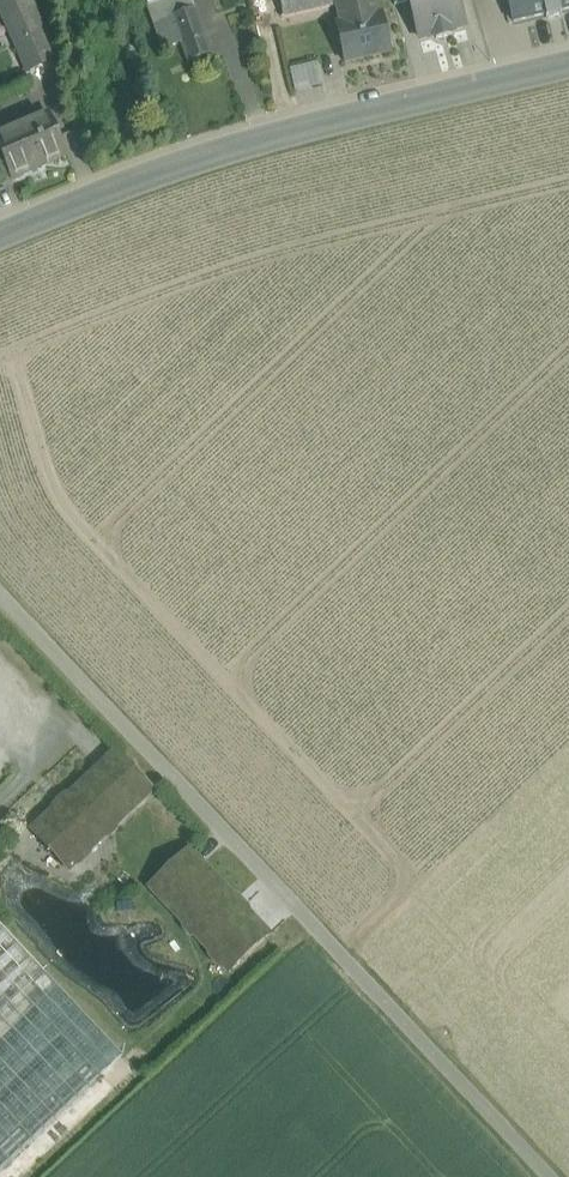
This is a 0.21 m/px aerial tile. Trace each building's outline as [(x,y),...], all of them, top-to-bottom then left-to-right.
[(29,0),(0,0),(0,2),(30,70),(55,59),(29,0)] [(149,6),(164,50),(182,44),(189,64),(212,55),(192,0),(165,0),(149,6)] [(283,17),(324,8),(323,0),(279,0),(283,17)] [(324,8),(338,5),(343,25),(365,20),(361,0),(323,0),(324,8)] [(409,2),(419,39),(435,35),(436,40),(451,36),(449,31),(464,26),(457,0),(408,0),(409,2)] [(513,24),(546,17),(546,19),(562,16),(561,13),(568,11),(568,0),(507,0),(513,24)] [(343,25),(337,26),(345,62),(390,52),(382,16),(365,20),(343,25)] [(318,61),(290,68),(295,92),(324,85),(318,61)] [(0,138),(0,153),(11,179),(67,155),(50,116),(0,138)] [(137,776),(116,753),(99,769),(100,770),(121,792),(137,776)] [(100,770),(33,833),(68,871),(135,807),(136,808),(153,792),(137,776),(121,792),(100,770)] [(189,851),(166,873),(182,890),(204,869),(205,868),(189,851)] [(268,936),(204,869),(182,890),(166,873),(150,888),(166,905),(167,905),(230,972),(268,936)] [(0,925),(0,1015),(45,973),(0,925)]
